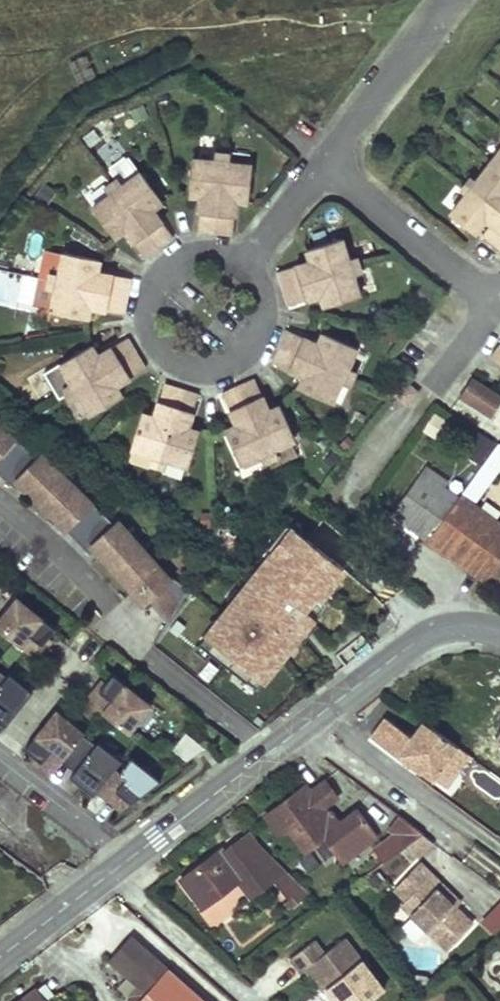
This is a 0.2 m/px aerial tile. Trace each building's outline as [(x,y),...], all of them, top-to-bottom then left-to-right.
[(474,233),(485,218),(491,223),(482,234),(499,248),(499,150),(480,175),(482,176),(462,202),(460,201),(450,214),(474,233)] [(196,231),(231,235),(235,200),(247,201),(251,166),(192,160),(188,194),(200,196),(196,231)] [(144,258),(172,237),(152,209),(162,202),(141,173),(93,209),(113,237),(123,230),(144,258)] [(276,272),(286,305),(320,295),(323,306),(357,296),(339,239),(305,249),(309,261),(276,272)] [(123,313),(130,278),(96,271),(99,259),(64,252),(52,311),(86,318),(89,306),(123,313)] [(285,329),(270,361),(302,376),(297,387),(329,402),(354,347),(322,332),(317,344),(285,329)] [(145,367),(127,337),(97,355),(91,344),(60,362),(91,414),(121,396),(115,385),(145,367)] [(499,343),(489,355),(499,363),(499,344),(499,343)] [(471,377),(459,396),(491,417),(499,403),(499,396),(471,377)] [(253,378),(221,392),(235,424),(224,429),(238,462),(293,437),(279,405),(267,410),(253,378)] [(197,393),(164,383),(153,416),(141,412),(131,446),(188,464),(198,431),(187,427),(197,393)] [(406,404),(415,392),(404,383),(394,394),(406,404)] [(437,439),(450,420),(435,410),(421,429),(437,439)] [(190,588),(173,577),(172,579),(154,559),(153,559),(118,520),(114,524),(80,491),(79,492),(41,455),(37,459),(0,428),(0,429),(0,475),(17,490),(22,485),(41,504),(92,554),(97,550),(116,570),(115,571),(135,593),(139,588),(149,599),(144,604),(149,609),(154,604),(169,622),(190,588)] [(393,514),(427,539),(457,498),(443,488),(447,482),(427,468),(393,514)] [(460,495),(457,498),(427,539),(484,579),(485,580),(490,572),(499,559),(499,524),(463,497),(460,495)] [(216,524),(217,551),(234,550),(233,524),(216,524)] [(490,572),(499,579),(499,559),(490,572)] [(271,582),(234,636),(276,663),(291,640),(286,636),(306,606),(271,582)] [(149,599),(139,588),(135,593),(144,604),(149,599)] [(48,636),(55,627),(17,596),(0,616),(0,629),(37,658),(47,646),(43,643),(48,636)] [(312,609),(306,606),(286,636),(291,640),(312,609)] [(47,646),(52,639),(48,636),(43,643),(47,646)] [(1,730),(32,691),(10,673),(7,676),(0,670),(0,729),(1,730)] [(87,698),(130,732),(152,704),(113,673),(106,682),(100,689),(96,685),(87,698)] [(100,689),(106,682),(102,678),(96,685),(100,689)] [(83,733),(85,730),(57,708),(26,747),(35,755),(41,759),(38,764),(51,774),(63,759),(67,755),(66,754),(83,733)] [(469,753),(424,721),(412,737),(387,719),(378,725),(370,736),(419,771),(421,768),(433,777),(434,774),(446,759),(458,768),(469,753)] [(66,754),(67,755),(80,766),(76,770),(72,775),(82,783),(78,788),(91,798),(97,790),(96,790),(115,767),(116,767),(122,759),(99,741),(96,744),(83,733),(66,754)] [(187,733),(174,749),(188,760),(205,747),(187,733)] [(35,755),(32,759),(38,764),(41,759),(35,755)] [(67,755),(63,759),(76,770),(80,766),(67,755)] [(131,755),(119,770),(116,767),(115,767),(96,790),(97,790),(109,799),(121,809),(148,789),(162,779),(131,755)] [(434,774),(447,783),(458,768),(446,759),(434,774)] [(325,837),(343,861),(378,835),(357,808),(341,821),(332,810),(327,813),(323,807),(337,796),(324,780),(310,791),(306,785),(266,815),(280,833),(287,828),(305,852),(325,837)] [(423,833),(398,815),(389,827),(397,833),(374,850),(383,863),(423,833)] [(260,844),(251,832),(224,852),(221,848),(180,879),(202,908),(238,881),(250,871),(262,887),(273,879),(288,899),(293,895),(298,902),(309,894),(260,844)] [(323,841),(312,849),(327,868),(337,860),(323,841)] [(420,861),(394,888),(405,899),(401,904),(448,949),(473,924),(455,907),(427,879),(432,873),(420,861)] [(250,871),(238,881),(249,897),(262,887),(250,871)] [(432,873),(427,879),(455,907),(461,901),(432,873)] [(480,922),(499,938),(499,897),(480,922)] [(109,960),(128,977),(149,953),(130,936),(109,960)] [(290,958),(301,972),(309,966),(336,1000),(370,1000),(384,990),(344,938),(324,953),(314,940),(290,958)] [(149,953),(128,977),(137,985),(147,994),(140,1000),(203,1000),(149,953)] [(416,976),(412,979),(420,989),(430,981),(427,977),(416,976)] [(137,985),(127,997),(126,1000),(140,1000),(147,994),(137,985)] [(36,987),(17,1000),(47,1000),(36,987)]
